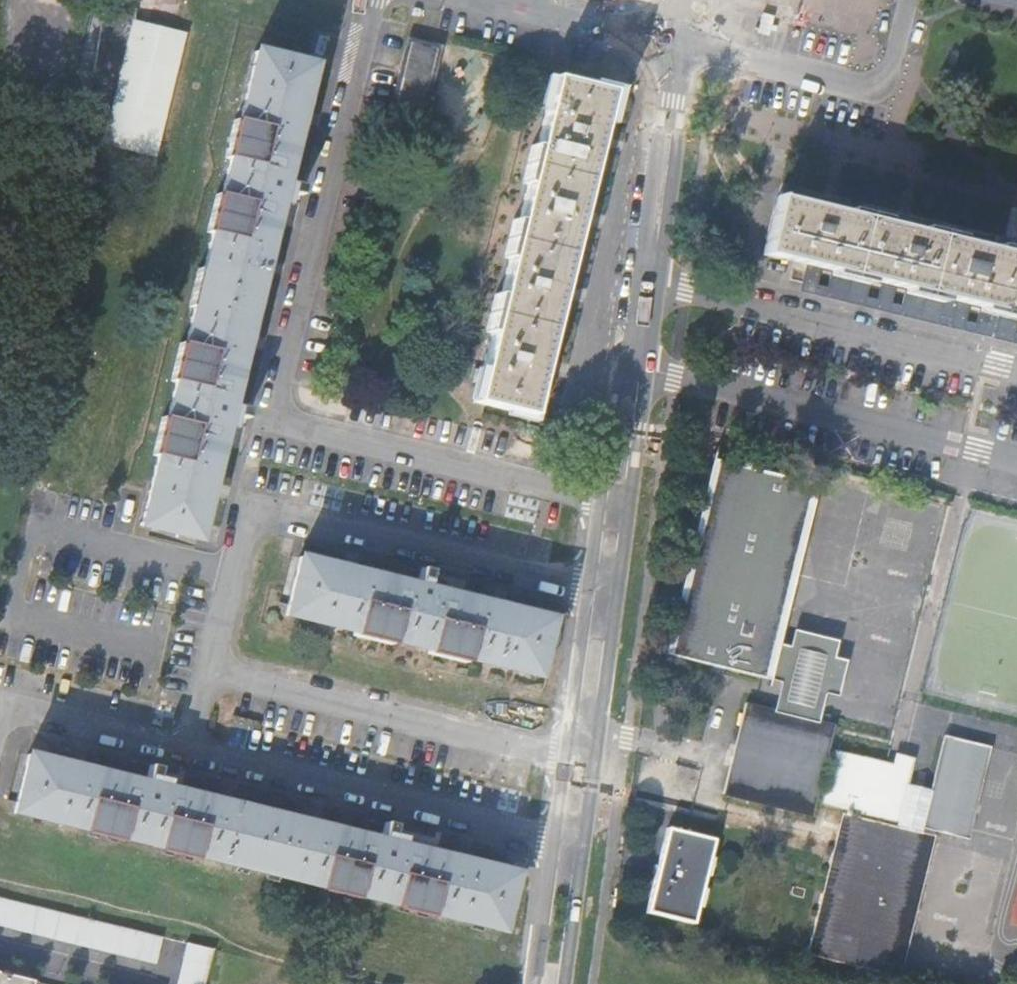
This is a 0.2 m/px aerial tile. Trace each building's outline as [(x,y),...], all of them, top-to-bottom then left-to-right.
[(191,4),(175,0),(111,0),(85,106),(162,124),(191,4)] [(412,43),(392,121),(417,128),(437,49),(412,43)] [(255,51),(141,524),(196,538),(208,488),(224,422),(245,337),(262,265),(277,204),(299,113),(310,65),(255,51)] [(553,78),(474,401),(531,415),(544,365),(562,290),(580,216),(598,141),(610,92),(553,78)] [(1014,255),(902,228),(776,197),(763,254),(831,271),(824,296),(863,305),(869,280),(905,289),(899,314),(938,324),(943,299),(1016,316),(1016,256),(1014,255)] [(671,654),(718,461),(712,460),(665,652),(671,654)] [(718,461),(671,654),(763,677),(810,484),(718,461)] [(837,640),(793,629),(789,646),(778,644),(818,487),(810,484),(763,677),(769,679),(780,682),(773,709),(818,720),(824,693),(840,697),(850,662),(833,657),(837,640)] [(298,559),(286,613),(535,675),(548,619),(497,607),(424,589),(350,571),(298,559)] [(911,772),(894,768),(834,754),(825,792),(818,790),(834,724),(818,720),(773,709),(745,702),(722,794),(812,817),(815,802),(883,818),(882,823),(841,813),(807,954),(900,976),(934,835),(923,832),(924,828),(968,838),(989,747),(944,737),(932,792),(906,786),(911,772)] [(28,755),(14,811),(499,930),(512,873),(463,861),(388,843),(313,825),(227,804),(153,786),(79,768),(28,755)] [(896,757),(894,768),(911,772),(913,761),(896,757)] [(667,829),(648,911),(693,923),(713,840),(667,829)] [(0,898),(0,926),(155,964),(162,937),(0,898)] [(187,943),(177,983),(204,983),(213,950),(187,943)] [(32,981),(0,973),(0,983),(31,983),(32,981)]
